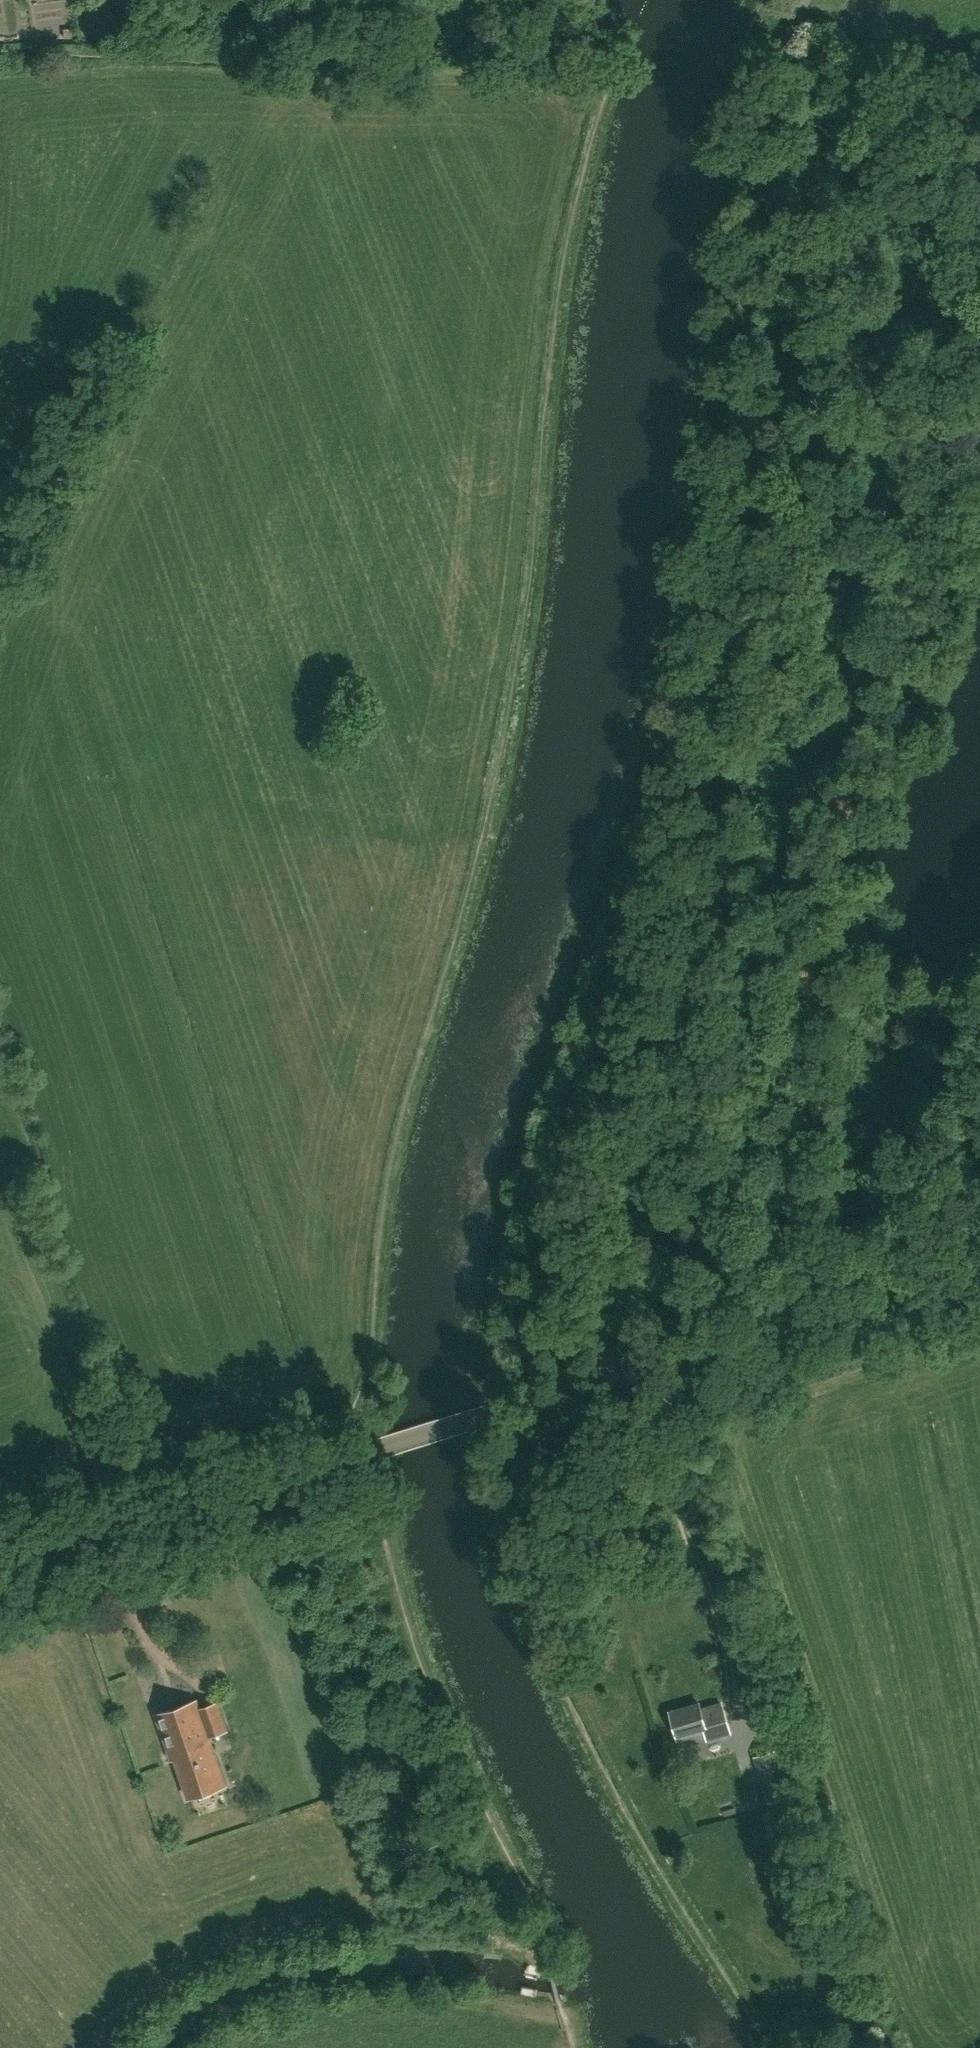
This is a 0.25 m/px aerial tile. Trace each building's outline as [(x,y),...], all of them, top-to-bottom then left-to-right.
[(220,1784),(220,1783),(204,1735),(221,1729),(212,1702),(194,1708),(192,1701),(152,1714),(167,1758),(170,1757),(183,1797),(220,1784)] [(709,1740),(731,1734),(722,1705),(701,1711),(699,1704),(671,1712),(678,1738),(706,1730),(709,1740)] [(755,1757),(760,1772),(768,1801),(787,1795),(779,1766),(774,1751),(755,1757)]
